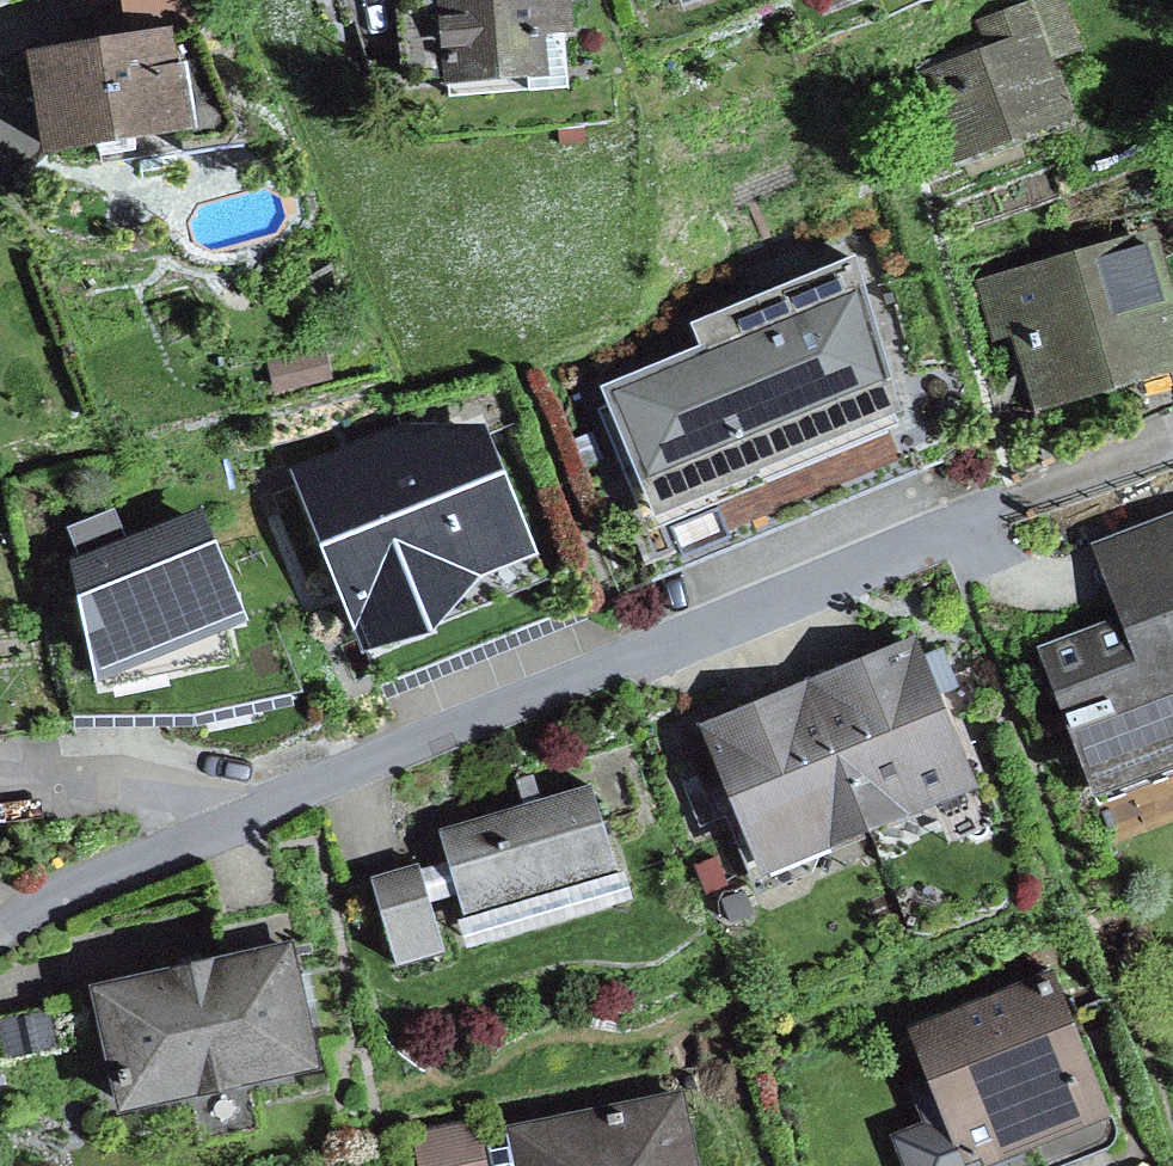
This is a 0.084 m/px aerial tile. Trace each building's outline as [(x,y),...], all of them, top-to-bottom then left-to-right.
[(129,24),(191,15),(187,2),(191,0),(124,0),(129,24)] [(401,70),(526,63),(527,85),(572,82),(569,25),(580,24),(579,0),(398,0),(401,70)] [(893,76),(925,161),(1074,106),(1055,53),(1082,43),(1066,0),(1025,0),(976,18),(985,42),(893,76)] [(129,24),(27,40),(45,131),(181,111),(185,134),(242,124),(191,15),(129,24)] [(1157,204),(1172,226),(1172,200),(1157,204)] [(976,271),(994,330),(1014,324),(1037,398),(1172,357),(1172,277),(1155,218),(976,271)] [(703,331),(602,370),(652,500),(915,394),(853,245),(694,307),(703,331)] [(328,341),(268,357),(276,388),(336,372),(328,341)] [(485,413),(405,417),(292,460),(361,634),(433,607),(479,558),(536,536),(485,413)] [(782,492),(784,499),(896,459),(885,429),(669,506),(678,530),(782,492)] [(78,546),(70,549),(77,578),(95,664),(248,603),(205,497),(126,528),(78,546)] [(68,521),(78,546),(126,528),(116,503),(68,521)] [(1039,641),(1093,781),(1172,750),(1172,507),(1097,537),(1124,608),(1039,641)] [(915,626),(815,668),(876,812),(977,769),(940,683),(958,676),(944,643),(925,651),(915,626)] [(815,668),(708,714),(717,735),(691,746),(708,787),(729,778),(764,859),(876,812),(815,668)] [(593,771),(437,821),(449,854),(458,884),(465,906),(620,856),(593,771)] [(449,854),(421,863),(430,892),(458,884),(449,854)] [(419,857),(371,871),(397,954),(444,940),(430,892),(421,863),(419,857)] [(292,930),(93,975),(121,1098),(320,1053),(292,930)] [(911,1019),(929,1066),(906,1075),(922,1114),(889,1128),(904,1165),(986,1165),(984,1159),(1114,1107),(1055,961),(911,1019)] [(0,1013),(0,1051),(0,1053),(60,1042),(53,1003),(0,1013)] [(507,1120),(511,1139),(489,1144),(493,1165),(699,1165),(683,1085),(507,1120)] [(478,1116),(416,1130),(423,1164),(486,1150),(478,1116)]
